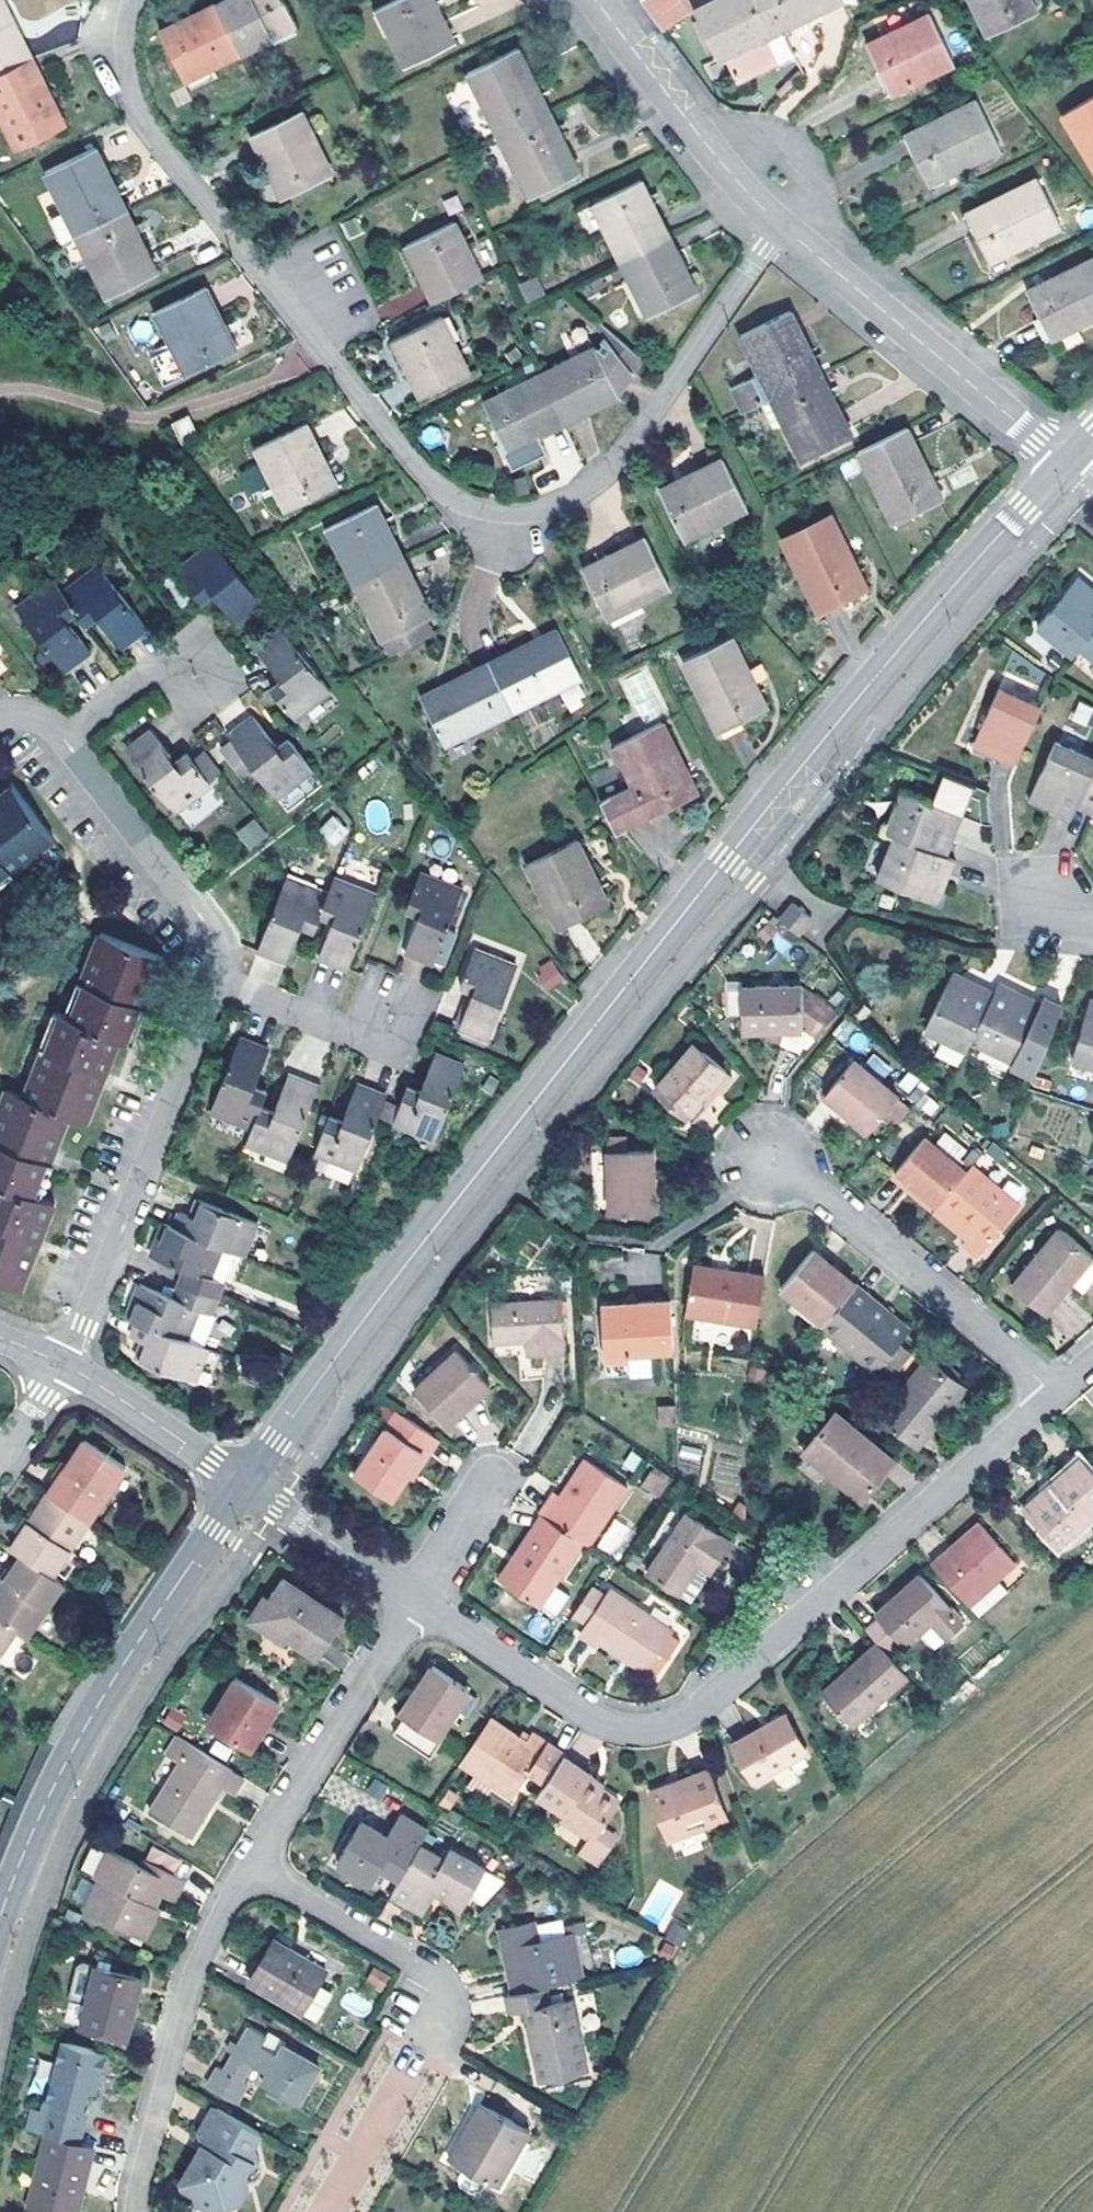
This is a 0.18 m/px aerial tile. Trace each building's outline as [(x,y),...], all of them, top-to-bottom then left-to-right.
[(32,56),(5,0),(0,0),(0,72),(32,56)] [(217,3),(241,52),(297,24),(284,0),(223,0),(217,3)] [(377,8),(405,64),(453,40),(433,0),(393,0),(377,8)] [(639,2),(662,33),(692,11),(683,0),(641,0),(639,2)] [(692,12),(726,80),(772,57),(763,38),(780,30),(765,0),(716,0),(692,12)] [(780,30),(840,0),(765,0),(780,30)] [(1029,0),(968,0),(986,36),(1035,13),(1029,0)] [(217,3),(160,32),(184,80),(241,52),(217,3)] [(928,14),(864,45),(889,95),(952,63),(928,14)] [(467,72),(498,135),(547,111),(516,48),(467,72)] [(32,56),(0,72),(0,114),(17,148),(65,124),(32,56)] [(1060,113),(1092,168),(1092,95),(1060,113)] [(975,100),(902,135),(926,184),(999,149),(975,100)] [(300,110),(252,134),(283,197),(332,173),(300,110)] [(578,173),(547,111),(498,135),(529,196),(578,173)] [(66,211),(77,234),(127,209),(96,146),(46,171),(66,211)] [(1036,178),(964,213),(987,262),(1060,227),(1036,178)] [(605,230),(619,258),(668,234),(641,179),(592,203),(605,230)] [(605,230),(592,203),(581,208),(594,235),(605,230)] [(157,271),(127,209),(77,234),(87,256),(107,296),(157,271)] [(77,234),(66,211),(50,219),(61,242),(77,234)] [(406,245),(434,302),(483,278),(455,221),(406,245)] [(87,256),(77,234),(61,242),(73,263),(87,256)] [(696,290),(668,234),(619,258),(646,314),(696,290)] [(1025,290),(1049,339),(1092,317),(1092,257),(1025,290)] [(537,277),(516,286),(525,305),(546,295),(537,277)] [(206,286),(156,310),(174,345),(150,357),(164,385),(188,373),(236,348),(206,286)] [(759,374),(741,383),(731,387),(743,410),(770,397),(820,372),(790,311),(741,334),(751,357),(759,374)] [(443,316),(394,339),(421,395),(470,372),(443,316)] [(109,320),(100,324),(107,338),(116,334),(109,320)] [(641,357),(598,320),(593,327),(608,340),(597,349),(595,346),(538,374),(563,423),(594,408),(619,395),(618,392),(641,357)] [(733,365),(741,383),(759,374),(751,357),(733,365)] [(851,434),(820,372),(770,397),(801,458),(851,434)] [(563,423),(538,374),(483,401),(507,451),(563,423)] [(619,395),(594,408),(597,412),(622,400),(619,395)] [(189,413),(175,419),(184,439),(199,432),(189,413)] [(306,422),(257,446),(287,508),(337,484),(306,422)] [(906,426),(857,451),(892,522),(941,498),(906,426)] [(680,480),(660,490),(684,538),(747,508),(723,459),(680,480)] [(329,527),(356,582),(405,559),(378,503),(329,527)] [(830,515),(782,538),(816,609),(864,585),(830,515)] [(601,559),(582,568),(606,617),(669,586),(645,538),(601,559)] [(214,539),(177,567),(201,598),(215,588),(217,590),(219,593),(216,595),(237,622),(263,601),(214,539)] [(432,614),(405,559),(356,582),(383,638),(388,635),(395,650),(433,632),(425,617),(432,614)] [(99,563),(63,591),(76,607),(87,623),(100,613),(105,618),(102,620),(122,646),(149,626),(99,563)] [(1071,581),(1092,599),(1092,589),(1076,575),(1071,581)] [(63,591),(53,578),(17,607),(66,669),(92,649),(70,620),(66,623),(62,618),(76,607),(63,591)] [(1079,647),(1092,630),(1092,599),(1071,581),(1036,625),(1071,656),(1079,647)] [(332,689),(284,627),(257,648),(278,675),(281,673),(283,676),(285,678),(272,688),(294,718),(332,689)] [(535,639),(489,662),(513,710),(579,677),(556,629),(535,639)] [(1079,647),(1092,660),(1092,630),(1079,647)] [(730,636),(683,659),(717,730),(765,706),(730,636)] [(489,662),(420,696),(445,744),(513,710),(489,662)] [(999,758),(1014,765),(1040,705),(998,687),(975,738),(1002,750),(999,758)] [(1092,728),(1092,707),(1078,701),(1071,720),(1092,728)] [(313,768),(291,739),(279,748),(274,743),(277,741),(255,714),(241,724),(228,734),(232,738),(222,746),(243,772),(253,764),(260,773),(278,796),(313,768)] [(662,721),(614,744),(648,815),(697,791),(662,721)] [(127,747),(176,811),(212,782),(209,778),(193,759),(188,753),(176,763),(173,760),(171,757),(174,754),(152,728),(127,747)] [(971,746),(999,758),(1002,750),(975,738),(971,746)] [(1092,768),(1092,757),(1055,739),(1031,791),(1054,802),(1060,805),(1056,811),(1070,818),(1075,806),(1092,768)] [(205,749),(193,759),(209,778),(220,768),(218,765),(206,750),(205,749)] [(260,773),(253,764),(243,772),(249,781),(260,773)] [(1075,806),(1090,812),(1092,807),(1092,768),(1075,806)] [(53,838),(10,784),(0,792),(0,880),(53,838)] [(893,835),(946,856),(952,839),(944,837),(946,832),(955,809),(902,788),(884,832),(893,835)] [(1028,798),(1056,811),(1060,805),(1054,802),(1031,791),(1028,798)] [(963,811),(955,809),(946,832),(944,837),(952,839),(963,811)] [(335,847),(350,830),(332,815),(317,831),(335,847)] [(256,821),(240,833),(250,847),(267,835),(256,821)] [(952,858),(946,856),(893,835),(876,878),(928,900),(937,875),(939,870),(947,873),(952,858)] [(577,839),(528,863),(559,925),(607,902),(577,839)] [(937,875),(928,900),(935,902),(947,873),(939,870),(937,875)] [(462,888),(420,871),(406,908),(421,914),(418,921),(415,919),(403,951),(413,955),(434,962),(462,888)] [(299,922),(315,929),(321,912),(328,893),(285,877),(257,949),(288,961),(299,931),(295,929),(299,922)] [(376,893),(334,877),(328,893),(321,912),(335,918),(332,925),(330,924),(319,956),(347,967),(376,893)] [(778,916),(797,932),(809,917),(792,901),(778,916)] [(22,1093),(69,1113),(86,1120),(104,1075),(120,1036),(129,1040),(146,997),(162,955),(100,930),(80,980),(84,982),(71,1016),(60,1011),(45,1047),(42,1045),(22,1093)] [(516,965),(474,948),(460,983),(477,989),(474,997),(471,996),(458,1027),(487,1040),(516,965)] [(545,967),(552,962),(549,957),(542,962),(545,967)] [(562,974),(552,962),(545,967),(540,971),(550,984),(562,974)] [(953,970),(948,979),(971,990),(977,993),(981,984),(953,970)] [(965,1049),(969,1040),(994,990),(981,984),(977,993),(971,990),(948,979),(923,1030),(965,1049)] [(814,1039),(836,1012),(809,989),(800,990),(800,984),(740,986),(740,980),(723,981),(724,1008),(741,1007),(741,1031),(756,1030),(800,1028),(814,1039)] [(1012,989),(998,982),(994,990),(969,1040),(1011,1060),(1009,1065),(1031,1076),(1059,1005),(1043,997),(1040,1002),(1036,1010),(1030,1007),(1008,997),(1012,989)] [(1030,1007),(1036,1010),(1040,1002),(1012,989),(1008,997),(1030,1007)] [(1087,1006),(1071,1060),(1092,1066),(1092,1007),(1087,1006)] [(779,1063),(800,1028),(756,1030),(756,1040),(773,1041),(759,1064),(779,1063)] [(211,1111),(253,1127),(260,1107),(266,1092),(251,1086),(252,1082),(254,1078),(257,1079),(270,1048),(239,1036),(211,1111)] [(687,1118),(688,1116),(711,1088),(718,1095),(733,1078),(692,1045),(654,1092),(687,1118)] [(407,1085),(393,1121),(435,1138),(464,1063),(435,1052),(422,1083),(425,1085),(423,1088),(422,1091),(407,1085)] [(851,1060),(829,1087),(861,1113),(855,1119),(869,1130),(883,1112),(896,1095),(851,1060)] [(253,1127),(247,1142),(288,1158),(317,1085),(287,1074),(276,1104),(279,1105),(277,1109),(276,1112),(260,1107),(253,1127)] [(329,1115),(315,1150),(358,1167),(386,1093),(356,1081),(344,1112),(347,1114),(344,1121),(329,1115)] [(69,1113),(22,1093),(5,1086),(0,1097),(0,1278),(20,1286),(38,1242),(54,1201),(37,1194),(52,1156),(69,1113)] [(823,1094),(855,1119),(861,1113),(829,1087),(823,1094)] [(711,1088),(688,1116),(695,1122),(718,1095),(711,1088)] [(902,1100),(896,1095),(883,1112),(889,1117),(902,1100)] [(925,1136),(895,1171),(936,1206),(966,1171),(925,1136)] [(605,1139),(605,1151),(608,1212),(656,1211),(652,1149),(626,1150),(625,1138),(605,1139)] [(1020,1204),(972,1164),(966,1171),(936,1206),(969,1234),(963,1241),(978,1254),(982,1249),(995,1234),(1020,1204)] [(889,1178),(930,1213),(936,1206),(895,1171),(889,1178)] [(180,1210),(174,1227),(222,1245),(234,1250),(243,1253),(255,1220),(203,1200),(197,1215),(180,1210)] [(930,1213),(963,1241),(969,1234),(936,1206),(930,1213)] [(174,1227),(163,1223),(151,1254),(186,1267),(179,1283),(216,1298),(222,1281),(234,1250),(222,1245),(174,1227)] [(1092,1255),(1059,1227),(1010,1285),(1043,1313),(1072,1279),(1091,1256),(1092,1255)] [(1000,1238),(995,1234),(982,1249),(987,1253),(1000,1238)] [(820,1325),(854,1285),(811,1248),(777,1288),(820,1325)] [(1091,1256),(1072,1279),(1084,1290),(1092,1279),(1092,1258),(1091,1256)] [(756,1323),(764,1276),(694,1265),(686,1313),(756,1323)] [(527,1277),(528,1299),(561,1297),(577,1296),(576,1274),(527,1277)] [(216,1298),(179,1283),(175,1296),(140,1283),(132,1302),(139,1304),(133,1318),(140,1321),(186,1338),(198,1343),(210,1313),(216,1298)] [(818,1327),(871,1371),(883,1382),(907,1355),(895,1343),(901,1336),(875,1314),(861,1302),(866,1295),(854,1285),(820,1325),(818,1327)] [(875,1314),(901,1336),(907,1329),(866,1295),(861,1302),(875,1314)] [(563,1348),(561,1297),(528,1299),(494,1300),(496,1339),(528,1337),(528,1351),(563,1348)] [(619,1310),(603,1311),(605,1353),(629,1352),(629,1346),(673,1344),(671,1300),(631,1302),(619,1302),(619,1310)] [(619,1310),(619,1302),(603,1303),(603,1311),(619,1310)] [(186,1338),(140,1321),(134,1336),(145,1341),(139,1358),(196,1379),(208,1347),(198,1343),(186,1338)] [(445,1422),(488,1383),(457,1349),(414,1389),(445,1422)] [(927,1359),(959,1385),(964,1379),(934,1353),(927,1359)] [(935,1412),(959,1385),(927,1359),(879,1418),(915,1447),(941,1417),(935,1412)] [(770,1369),(750,1364),(748,1374),(767,1379),(770,1369)] [(964,1389),(959,1385),(935,1412),(941,1417),(964,1389)] [(676,1421),(675,1401),(657,1401),(658,1422),(676,1421)] [(390,1499),(408,1473),(434,1435),(397,1409),(353,1474),(390,1499)] [(839,1466),(870,1491),(896,1460),(880,1447),(858,1429),(836,1412),(807,1448),(836,1471),(839,1466)] [(863,1422),(858,1429),(880,1447),(886,1441),(863,1422)] [(434,1435),(408,1473),(414,1478),(441,1439),(434,1435)] [(49,1493),(89,1520),(125,1466),(85,1438),(49,1493)] [(680,1445),(678,1459),(699,1463),(702,1449),(680,1445)] [(586,1456),(561,1492),(557,1498),(550,1494),(540,1509),(543,1511),(581,1539),(588,1543),(627,1485),(586,1456)] [(1027,1516),(1054,1547),(1092,1513),(1092,1479),(1077,1461),(1048,1486),(1054,1492),(1027,1516)] [(839,1466),(836,1471),(866,1496),(870,1491),(839,1466)] [(657,1499),(668,1483),(647,1468),(635,1485),(657,1499)] [(1054,1492),(1048,1486),(1021,1509),(1027,1516),(1054,1492)] [(557,1498),(561,1492),(554,1487),(550,1494),(557,1498)] [(89,1520),(49,1493),(12,1547),(22,1553),(53,1574),(89,1520)] [(538,1532),(504,1581),(537,1603),(581,1539),(543,1511),(531,1528),(538,1532)] [(729,1541),(686,1512),(647,1571),(677,1591),(697,1562),(710,1570),(729,1541)] [(597,1549),(620,1559),(633,1527),(610,1517),(597,1549)] [(935,1567),(979,1618),(1010,1590),(998,1577),(1014,1562),(979,1522),(952,1546),(954,1550),(935,1567)] [(538,1532),(531,1528),(498,1577),(504,1581),(538,1532)] [(22,1553),(0,1588),(0,1619),(15,1629),(26,1637),(63,1581),(53,1574),(22,1553)] [(877,1641),(891,1658),(932,1620),(948,1638),(965,1623),(919,1574),(875,1616),(878,1619),(866,1630),(877,1641)] [(320,1657),(344,1619),(284,1579),(270,1600),(265,1597),(250,1619),(274,1634),(278,1629),(320,1657)] [(604,1597),(589,1587),(571,1615),(586,1624),(580,1633),(595,1645),(598,1641),(643,1671),(669,1631),(608,1590),(604,1597)] [(550,1588),(544,1612),(560,1616),(565,1592),(550,1588)] [(15,1629),(0,1619),(0,1652),(15,1629)] [(846,1680),(826,1698),(851,1726),(907,1676),(891,1658),(877,1641),(845,1670),(851,1676),(846,1680)] [(468,1689),(432,1665),(400,1713),(403,1715),(392,1732),(430,1757),(441,1739),(437,1737),(468,1689)] [(851,1676),(845,1670),(820,1692),(826,1698),(846,1680),(851,1676)] [(270,1719),(280,1704),(237,1677),(209,1723),(248,1747),(266,1717),(270,1719)] [(185,1714),(173,1706),(164,1719),(177,1727),(185,1714)] [(806,1751),(784,1713),(765,1724),(732,1743),(753,1781),(806,1751)] [(527,1740),(490,1717),(460,1762),(514,1797),(532,1769),(547,1779),(563,1755),(565,1752),(532,1732),(527,1740)] [(151,1809),(164,1817),(192,1834),(223,1783),(218,1779),(227,1765),(178,1734),(165,1754),(180,1762),(151,1809)] [(592,1836),(589,1841),(606,1852),(615,1834),(601,1825),(619,1798),(600,1785),(599,1787),(594,1784),(587,1779),(591,1774),(563,1755),(547,1779),(537,1794),(564,1812),(562,1817),(592,1836)] [(237,1792),(246,1777),(227,1765),(218,1779),(223,1783),(237,1792)] [(725,1815),(706,1770),(677,1782),(651,1792),(670,1838),(725,1815)] [(599,1787),(600,1785),(603,1782),(591,1774),(587,1779),(594,1784),(599,1787)] [(389,1785),(376,1777),(371,1788),(383,1795),(389,1785)] [(420,1846),(430,1830),(401,1813),(388,1836),(362,1821),(337,1863),(372,1883),(381,1867),(402,1878),(420,1846)] [(186,1842),(192,1834),(164,1817),(159,1825),(186,1842)] [(599,1864),(606,1852),(589,1841),(582,1853),(599,1864)] [(402,1878),(392,1895),(424,1913),(436,1891),(463,1905),(484,1870),(450,1849),(443,1861),(420,1846),(402,1878)] [(176,1899),(187,1877),(150,1859),(147,1866),(108,1847),(95,1876),(100,1878),(85,1909),(144,1937),(159,1906),(156,1905),(162,1893),(176,1899)] [(641,1917),(664,1926),(677,1888),(655,1879),(641,1917)] [(500,1927),(512,1993),(545,1986),(582,1979),(572,1933),(566,1935),(537,1940),(533,1920),(500,1927)] [(571,1922),(572,1933),(582,1932),(580,1920),(571,1922)] [(566,1935),(572,1933),(571,1922),(564,1923),(566,1935)] [(677,1923),(667,1939),(683,1948),(692,1931),(677,1923)] [(250,1980),(315,2018),(332,1988),(319,1981),(326,1968),(274,1939),(250,1980)] [(639,1946),(615,1948),(617,1965),(641,1963),(639,1946)] [(101,2029),(124,2035),(127,2036),(142,1977),(96,1966),(81,2025),(101,2029)] [(373,1967),(364,1983),(382,1992),(390,1976),(373,1967)] [(549,2002),(545,1986),(512,1993),(508,1993),(512,2011),(526,2008),(540,2081),(588,2072),(573,1996),(549,2002)] [(250,2063),(267,2072),(263,2080),(298,2101),(320,2063),(285,2042),(287,2039),(268,2028),(265,2034),(251,2025),(225,2069),(219,2065),(209,2084),(238,2100),(249,2082),(241,2078),(250,2063)] [(121,2042),(124,2035),(101,2029),(100,2036),(121,2042)] [(63,2040),(59,2059),(54,2079),(49,2098),(53,2099),(79,2105),(83,2107),(89,2088),(97,2090),(107,2051),(63,2040)] [(54,2079),(59,2059),(46,2055),(41,2076),(54,2079)] [(50,2110),(75,2117),(79,2105),(53,2099),(50,2110)] [(498,2185),(530,2130),(482,2103),(450,2156),(465,2165),(458,2177),(460,2186),(472,2193),(481,2190),(488,2179),(498,2185)] [(262,2131),(213,2105),(200,2128),(204,2140),(181,2181),(183,2184),(197,2192),(198,2199),(210,2206),(240,2197),(247,2184),(242,2177),(256,2175),(259,2170),(254,2145),(262,2131)] [(42,2131),(47,2110),(33,2106),(28,2128),(42,2131)] [(87,2121),(75,2117),(50,2110),(47,2110),(42,2131),(46,2132),(81,2142),(87,2121)] [(46,2132),(28,2205),(54,2211),(76,2211),(94,2145),(81,2142),(46,2132)]
